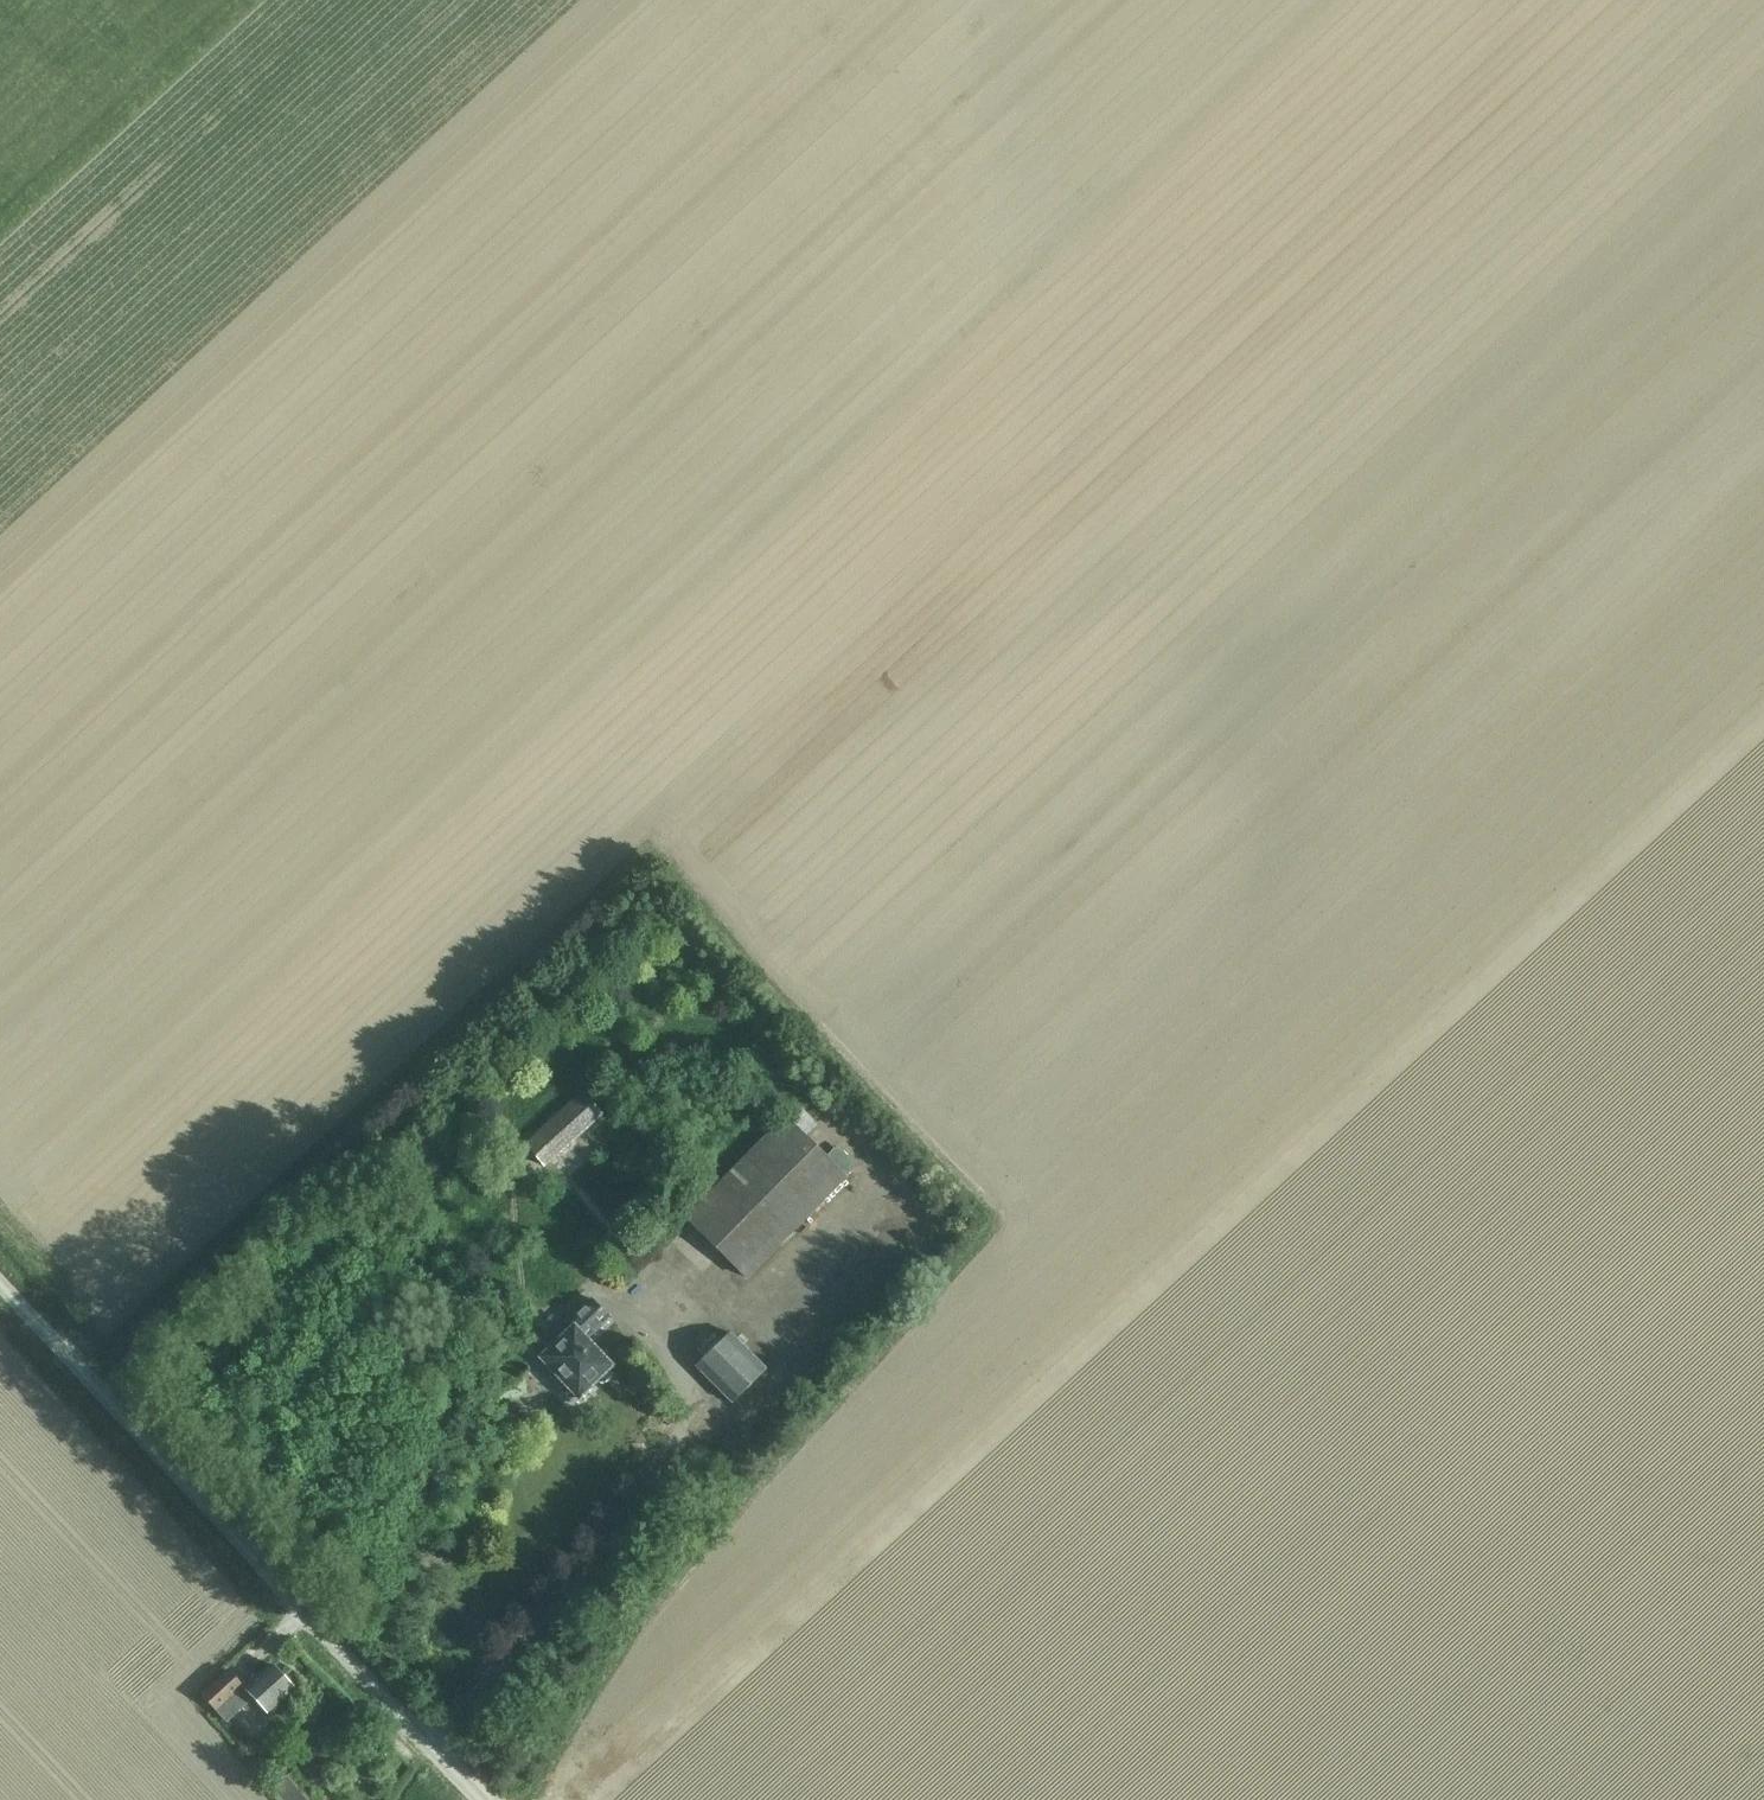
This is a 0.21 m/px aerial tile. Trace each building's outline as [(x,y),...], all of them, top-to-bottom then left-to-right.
[(601,1115),(582,1093),(524,1145),(544,1167),(601,1115)] [(798,1106),(787,1118),(806,1138),(818,1126),(798,1106)] [(785,1117),(685,1218),(746,1278),(846,1177),(845,1176),(825,1157),(806,1138),(787,1118),(785,1117)] [(835,1147),(825,1157),(845,1176),(855,1166),(835,1147)] [(595,1381),(602,1383),(607,1378),(608,1372),(607,1370),(611,1366),(585,1339),(608,1317),(592,1300),(567,1323),(572,1328),(540,1358),(564,1383),(561,1387),(561,1391),(567,1397),(572,1397),(574,1395),(579,1396),(595,1381)] [(729,1332),(695,1366),(732,1403),(766,1370),(729,1332)] [(266,1713),(294,1688),(272,1665),(258,1678),(254,1675),(241,1687),(227,1671),(200,1695),(226,1723),(252,1698),(266,1713)] [(353,1722),(351,1711),(344,1706),(336,1714),(339,1716),(340,1722),(338,1724),(347,1728),(353,1722)] [(309,1799),(288,1776),(268,1794),(273,1799),(309,1799)]
